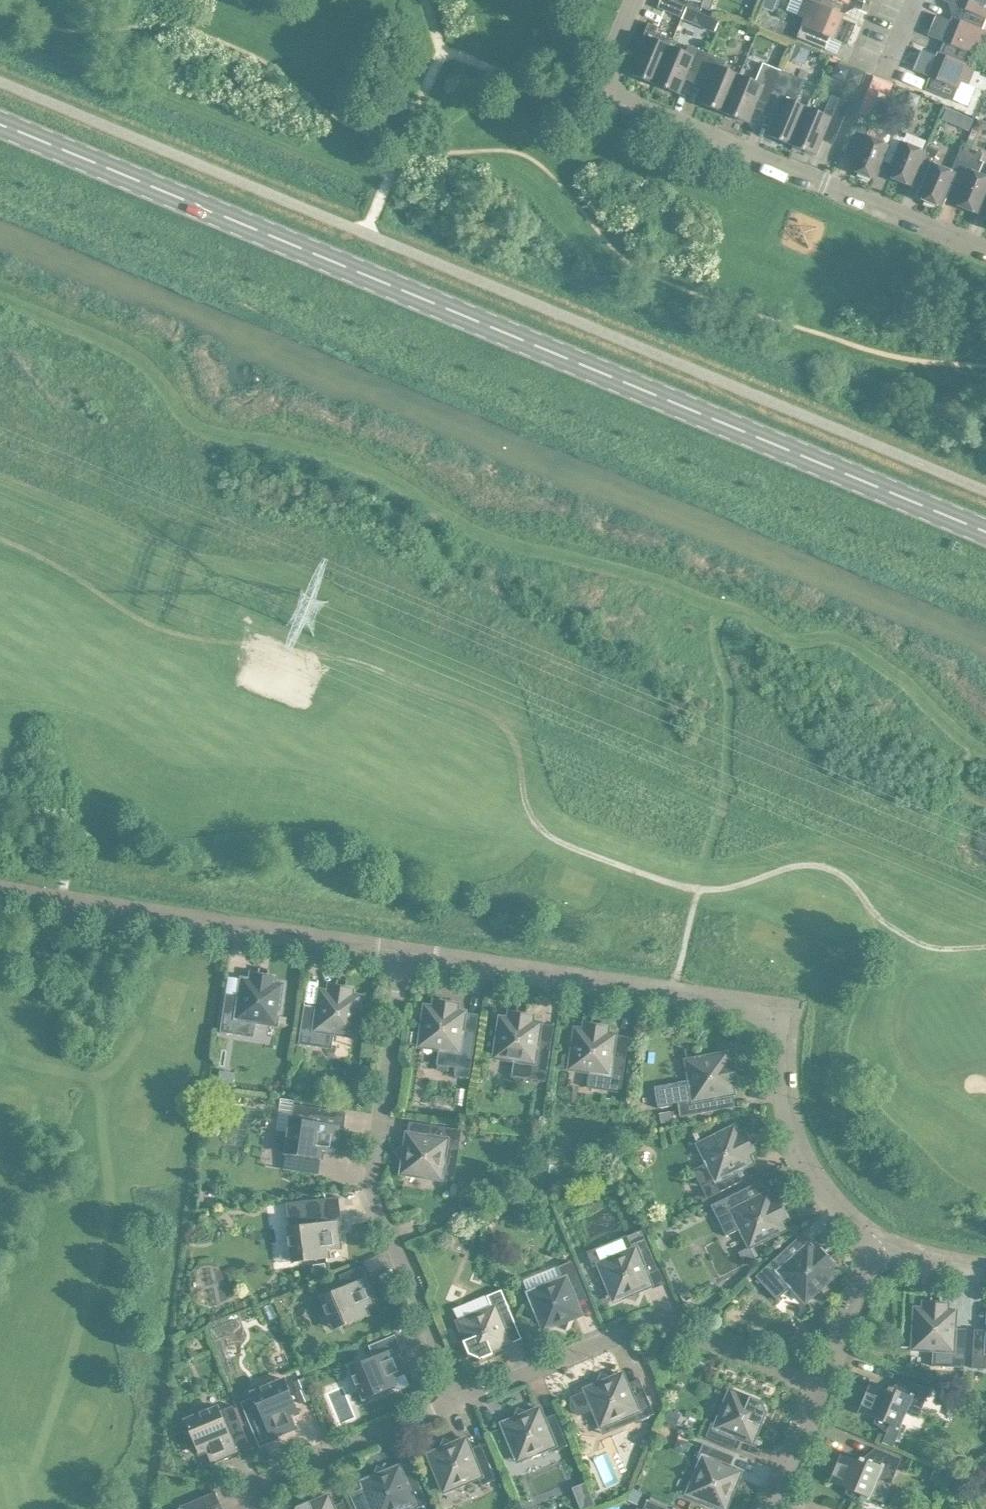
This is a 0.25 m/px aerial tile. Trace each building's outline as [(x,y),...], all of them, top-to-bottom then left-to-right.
[(685,6),(672,0),(672,1),(670,0),(660,0),(657,7),(680,17),(685,6)] [(672,0),(685,6),(699,11),(701,7),(709,11),(714,0),(672,0)] [(839,13),(811,2),(807,0),(803,0),(797,15),(804,18),(796,37),(825,49),(829,37),(847,44),(855,24),(841,18),(842,15),(839,13)] [(811,2),(839,13),(844,2),(861,9),(865,0),(812,0),(811,2)] [(985,20),(985,18),(985,0),(942,0),(958,6),(953,18),(981,29),(985,20)] [(967,64),(974,46),(982,49),(985,38),(985,31),(981,29),(953,18),(951,17),(950,20),(935,14),(927,35),(943,42),(939,53),(967,64)] [(653,83),(669,46),(672,39),(655,32),(657,27),(648,23),(642,36),(644,37),(629,73),(653,83)] [(669,46),(653,83),(678,93),(686,72),(697,77),(707,53),(688,45),(685,52),(669,46)] [(967,64),(939,53),(936,52),(935,55),(921,49),(912,70),(929,77),(924,88),(952,100),(960,81),(967,84),(974,67),(967,64)] [(723,112),(739,74),(723,68),(726,61),(707,53),(697,77),(707,81),(699,102),(723,112)] [(857,86),(862,73),(836,62),(830,76),(857,86)] [(739,74),(723,112),(747,122),(756,101),(766,105),(781,71),(762,63),(755,81),(739,74)] [(781,71),(766,105),(765,109),(775,113),(767,134),(791,145),(807,107),(795,102),(805,80),(781,71)] [(910,92),(906,102),(916,106),(920,96),(910,92)] [(807,107),(791,145),(815,155),(824,134),(835,138),(849,103),(830,95),(822,114),(807,107)] [(985,123),(976,119),(972,128),(978,131),(983,129),(985,123)] [(887,145),(887,144),(891,135),(870,126),(867,132),(856,127),(844,154),(856,158),(851,170),(873,179),(881,160),(887,145)] [(911,181),(922,154),(923,151),(920,150),(924,140),(906,133),(904,138),(891,133),(891,135),(887,144),(887,145),(881,160),(892,165),(887,176),(909,185),(911,181)] [(939,206),(947,188),(954,172),(953,172),(932,163),(938,150),(926,145),(923,151),(922,154),(911,181),(922,186),(918,197),(939,206)] [(982,163),(983,162),(980,160),(982,153),(964,146),(958,161),(953,172),(954,172),(947,188),(959,192),(954,204),(976,213),(977,209),(985,188),(985,165),(982,163)] [(977,209),(985,212),(985,188),(977,209)] [(276,980),(277,974),(249,970),(248,976),(239,975),(236,995),(225,993),(219,1032),(253,1037),(255,1023),(277,1027),(284,982),(276,980)] [(362,993),(354,992),(355,986),(327,982),(326,988),(317,987),(314,1006),(303,1005),(297,1044),(331,1049),(333,1035),(356,1039),(362,993)] [(464,1029),(467,1009),(458,1008),(459,1001),(432,997),(431,1004),(422,1002),(415,1047),(438,1051),(436,1064),(454,1067),(452,1076),(468,1079),(475,1031),(464,1029)] [(542,1020),(534,1019),(535,1013),(507,1009),(506,1015),(497,1014),(490,1059),(513,1062),(511,1076),(545,1081),(550,1042),(539,1040),(542,1020)] [(606,1030),(607,1024),(582,1020),(581,1026),(572,1025),(565,1070),(588,1074),(586,1087),(620,1092),(626,1053),(614,1052),(617,1032),(606,1030)] [(735,1057),(729,1058),(727,1050),(681,1058),(685,1080),(652,1086),(656,1108),(677,1104),(679,1116),(718,1109),(716,1098),(735,1095),(734,1086),(740,1085),(735,1057)] [(343,1127),(345,1112),(292,1104),(288,1132),(282,1132),(278,1136),(276,1141),(276,1146),(280,1151),(285,1153),(320,1158),(322,1150),(334,1152),(338,1126),(343,1127)] [(706,1198),(741,1180),(736,1170),(754,1161),(750,1153),(756,1151),(745,1130),(740,1133),(735,1122),(694,1143),(704,1163),(692,1169),(706,1198)] [(397,1175),(442,1182),(448,1143),(459,1144),(461,1129),(423,1123),(421,1132),(404,1130),(402,1146),(395,1151),(400,1159),(397,1175)] [(750,1197),(745,1187),(710,1205),(725,1235),(737,1229),(748,1250),(788,1229),(784,1221),(790,1219),(777,1193),(772,1196),(768,1188),(750,1197)] [(338,1196),(285,1203),(292,1262),(328,1257),(327,1249),(339,1248),(336,1221),(341,1220),(338,1196)] [(585,1252),(591,1267),(596,1265),(612,1304),(627,1297),(635,1301),(639,1292),(654,1286),(647,1269),(655,1266),(641,1230),(626,1236),(632,1249),(609,1258),(604,1244),(585,1252)] [(775,1300),(780,1295),(796,1312),(838,1274),(830,1265),(835,1261),(820,1244),(815,1249),(807,1240),(790,1255),(784,1248),(753,1276),(775,1300)] [(585,1295),(571,1260),(556,1266),(560,1276),(524,1291),(542,1333),(557,1327),(565,1330),(568,1322),(584,1315),(577,1299),(585,1295)] [(370,1276),(365,1264),(338,1275),(343,1286),(320,1295),(334,1328),(367,1315),(364,1307),(376,1303),(365,1278),(370,1276)] [(486,1295),(490,1305),(454,1320),(468,1354),(479,1358),(513,1344),(507,1328),(515,1325),(500,1289),(486,1295)] [(957,1307),(948,1307),(949,1301),(921,1299),(920,1305),(912,1305),(909,1351),(932,1352),(931,1365),(963,1367),(965,1328),(956,1328),(957,1307)] [(272,1303),(263,1307),(268,1320),(277,1316),(272,1303)] [(985,1309),(984,1329),(973,1329),(971,1367),(985,1368),(985,1309)] [(372,1356),(350,1365),(363,1399),(396,1385),(393,1378),(405,1373),(394,1348),(399,1346),(394,1334),(367,1345),(372,1356)] [(581,1387),(582,1389),(569,1395),(568,1407),(578,1415),(590,1410),(599,1430),(636,1415),(638,1419),(653,1413),(640,1382),(630,1386),(623,1370),(608,1376),(600,1372),(596,1381),(581,1387)] [(345,1411),(337,1392),(345,1389),(339,1374),(313,1384),(327,1418),(345,1411)] [(293,1381),(297,1390),(304,1387),(306,1386),(302,1377),(293,1381)] [(873,1422),(885,1431),(889,1423),(897,1427),(905,1408),(919,1414),(929,1388),(902,1377),(897,1390),(888,1386),(887,1389),(871,1383),(860,1411),(875,1418),(873,1422)] [(240,1402),(259,1447),(273,1441),(271,1436),(295,1426),(290,1415),(298,1411),(284,1379),(251,1393),(252,1396),(240,1402)] [(728,1386),(713,1423),(711,1422),(705,1436),(732,1448),(736,1439),(752,1446),(767,1412),(762,1400),(728,1386)] [(309,1399),(304,1387),(297,1390),(295,1391),(300,1403),(309,1399)] [(952,1399),(945,1414),(954,1418),(960,1402),(952,1399)] [(540,1404),(525,1410),(517,1407),(513,1415),(498,1421),(515,1464),(552,1449),(553,1451),(567,1445),(555,1417),(547,1421),(540,1404)] [(218,1406),(184,1420),(198,1453),(206,1450),(210,1461),(235,1451),(237,1456),(251,1450),(232,1405),(219,1410),(218,1406)] [(675,1426),(680,1414),(669,1409),(664,1421),(675,1426)] [(481,1448),(473,1451),(466,1434),(451,1441),(443,1437),(439,1446),(424,1452),(441,1494),(478,1479),(480,1485),(495,1479),(481,1448)] [(676,1437),(672,1448),(683,1452),(687,1441),(676,1437)] [(698,1458),(683,1494),(718,1508),(727,1508),(732,1497),(740,1493),(736,1485),(743,1470),(726,1463),(730,1454),(702,1443),(696,1457),(698,1458)] [(860,1493),(868,1497),(876,1478),(890,1484),(900,1458),(873,1447),(868,1460),(859,1456),(858,1459),(843,1453),(831,1481),(846,1488),(844,1492),(856,1502),(860,1493)] [(399,1462),(384,1469),(376,1465),(373,1473),(357,1480),(361,1489),(348,1494),(354,1508),(424,1508),(422,1505),(427,1503),(415,1476),(406,1479),(399,1462)] [(934,1468),(929,1480),(942,1485),(946,1473),(934,1468)] [(637,1504),(642,1492),(632,1488),(627,1500),(637,1504)] [(179,1506),(180,1508),(216,1508),(221,1506),(214,1491),(179,1506)] [(336,1508),(329,1492),(295,1506),(294,1508),(346,1508),(344,1505),(336,1508)] [(642,1508),(672,1508),(646,1498),(642,1508)]
